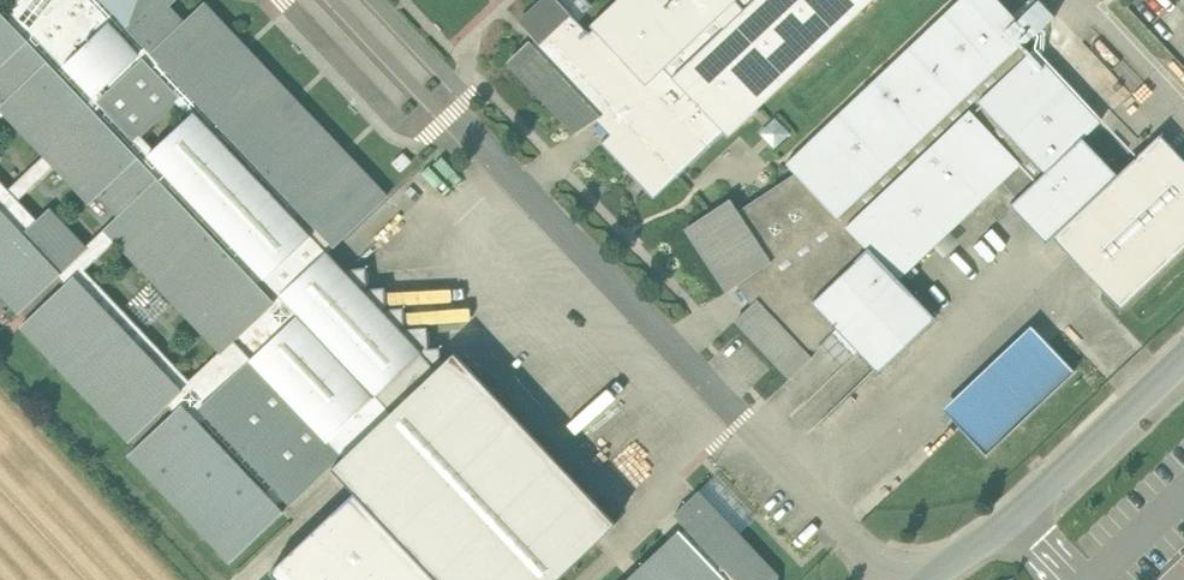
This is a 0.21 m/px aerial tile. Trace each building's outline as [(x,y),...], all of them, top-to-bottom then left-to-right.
[(204,3),(183,22),(168,7),(175,0),(0,0),(0,85),(10,96),(1,105),(46,153),(56,164),(92,201),(101,192),(121,213),(106,227),(118,239),(222,349),(224,351),(275,302),(269,295),(276,288),(266,277),(311,235),(321,246),(329,238),(336,245),(387,197),(204,3)] [(594,28),(589,32),(559,0),(543,0),(520,22),(536,38),(532,42),(530,40),(509,60),(577,132),(596,119),(600,122),(595,126),(602,135),(607,130),(610,134),(602,142),(654,197),(724,131),(664,67),(646,84),(594,28)] [(591,25),(594,28),(646,84),(664,67),(724,131),(728,135),(871,0),(617,0),(591,25)] [(787,163),(796,172),(868,248),(870,246),(900,278),(1002,181),(1018,197),(1083,136),(1084,137),(1102,120),(1033,48),(1030,52),(1022,43),(1033,34),(1001,0),(959,0),(787,163)] [(1118,173),(1118,174),(1054,237),(1121,308),(1183,248),(1183,158),(1161,133),(1118,173)] [(1018,197),(1011,203),(1048,242),(1054,237),(1118,174),(1118,173),(1084,137),(1083,136),(1018,197)] [(224,351),(222,349),(190,379),(86,268),(118,239),(106,227),(85,247),(49,209),(38,219),(19,199),(56,164),(46,153),(9,188),(0,178),(0,289),(21,311),(59,275),(66,283),(22,324),(131,439),(168,404),(175,411),(131,453),(232,560),(284,511),(278,505),(287,496),(293,503),(332,465),(333,466),(392,411),(282,295),(282,294),(276,288),(269,295),(275,302),(224,351)] [(796,172),(738,210),(731,198),(687,227),(728,289),(738,283),(742,288),(737,292),(743,301),(748,297),(752,304),(737,318),(792,376),(813,356),(808,351),(812,347),(815,349),(838,327),(813,301),(868,248),(796,172)] [(456,351),(438,368),(434,364),(442,357),(441,346),(430,347),(428,326),(406,327),(404,306),(387,308),(386,286),(369,288),(367,266),(348,268),(345,270),(328,252),(328,253),(321,246),(311,235),(266,277),(276,288),(282,294),(282,295),(392,411),(333,466),(351,486),(439,579),(555,579),(617,522),(456,351)] [(868,248),(813,301),(838,327),(879,371),(936,317),(900,278),(870,246),(868,248)] [(1032,324),(944,407),(987,453),(1075,370),(1032,324)] [(351,486),(271,562),(288,579),(439,579),(351,486)] [(698,491),(675,513),(687,525),(681,530),(728,579),(776,579),(776,574),(698,491)] [(625,579),(728,579),(681,530),(680,528),(625,579)]
